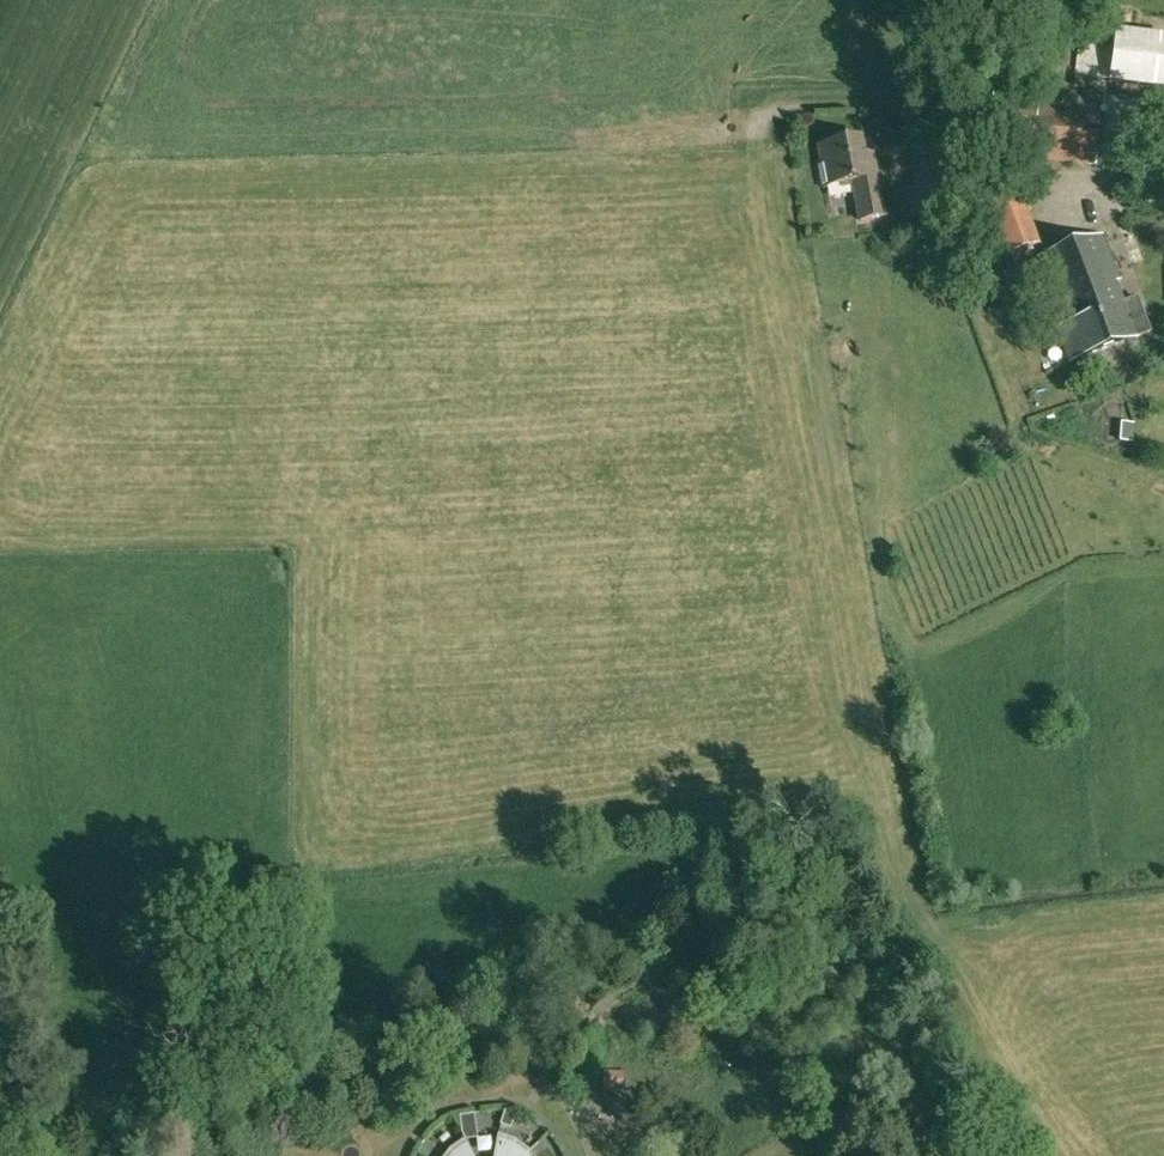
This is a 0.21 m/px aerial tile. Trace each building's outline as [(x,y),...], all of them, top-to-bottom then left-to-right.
[(1163,89),(1163,38),(1108,32),(1102,82),(1163,89)] [(1101,114),(1038,107),(1032,157),(1096,164),(1101,114)] [(823,188),(853,182),(860,221),(884,217),(872,155),(864,156),(860,139),(819,147),(822,164),(818,165),(823,188)] [(914,190),(912,215),(946,218),(950,169),(936,167),(934,191),(914,190)] [(993,261),(1040,243),(1022,194),(974,212),(993,261)] [(1070,362),(1151,332),(1138,298),(1134,299),(1129,285),(1123,287),(1103,235),(1040,259),(1066,326),(1058,330),(1070,362)] [(1122,424),(1121,442),(1133,443),(1135,424),(1122,424)] [(625,1072),(604,1071),(603,1090),(624,1091),(625,1072)] [(505,1109),(500,1125),(511,1128),(515,1113),(505,1109)] [(474,1114),(459,1116),(462,1134),(476,1132),(474,1114)] [(527,1154),(514,1144),(497,1139),(494,1155),(528,1155),(527,1154)] [(467,1143),(452,1153),(450,1155),(473,1155),(467,1143)]
